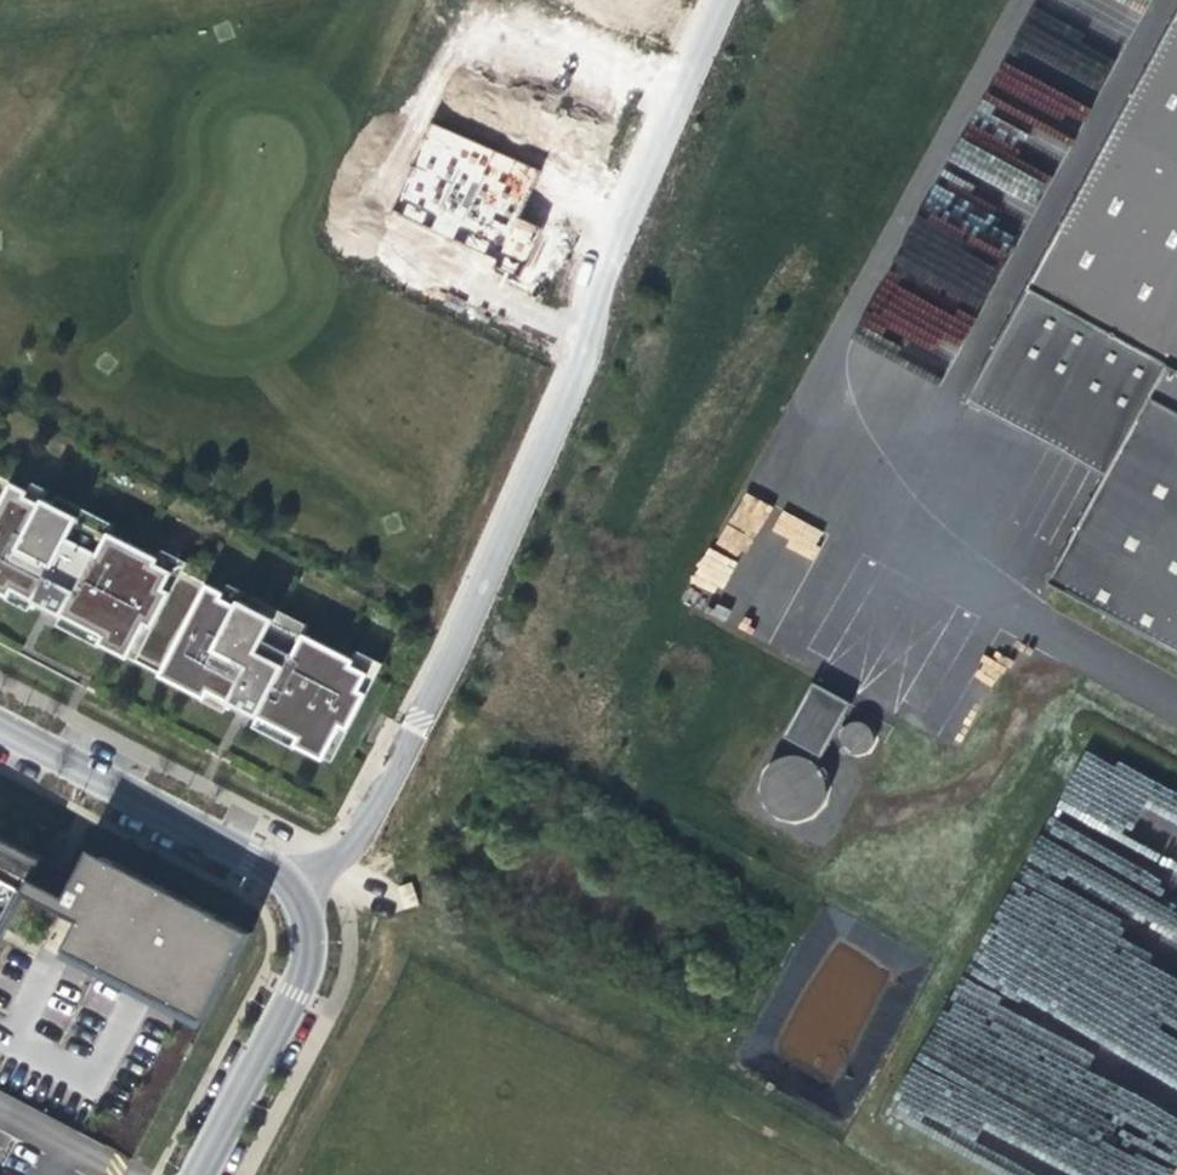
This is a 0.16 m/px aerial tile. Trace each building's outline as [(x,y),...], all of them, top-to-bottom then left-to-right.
[(1026,298),(1166,374),(1105,486),(1047,593),(1176,663),(1176,34),(1026,298)] [(541,174),(434,123),(391,214),(497,265),(541,174)] [(1026,298),(965,410),(1105,486),(1166,374),(1026,298)] [(0,508),(0,593),(9,597),(10,598),(14,590),(34,600),(63,615),(103,636),(99,644),(101,645),(128,659),(129,657),(173,572),(157,564),(159,559),(110,533),(109,533),(107,538),(77,523),(80,518),(54,505),(44,499),(42,504),(27,496),(30,491),(29,491),(13,483),(0,508)] [(33,484),(29,491),(30,491),(27,496),(42,504),(44,499),(48,492),(33,484)] [(755,536),(772,506),(747,492),(730,522),(755,536)] [(58,497),(54,505),(80,518),(77,523),(107,538),(109,533),(110,533),(114,526),(58,497)] [(770,538),(815,555),(825,529),(780,511),(770,538)] [(710,548),(694,576),(721,590),(736,562),(710,548)] [(163,551),(159,559),(157,564),(173,572),(129,657),(136,660),(187,563),(163,551)] [(208,585),(161,676),(204,699),(206,700),(210,692),(230,702),(259,717),(300,738),(295,746),(296,746),(323,760),(325,758),(368,675),(352,666),(354,661),(353,661),(305,636),(304,635),(301,640),(272,625),(275,620),(250,607),(240,602),(239,601),(236,606),(222,599),(225,594),(208,585)] [(229,586),(225,594),(222,599),(236,606),(239,601),(240,602),(244,593),(229,586)] [(29,611),(34,600),(14,590),(10,598),(9,597),(8,600),(19,606),(29,611)] [(254,599),(250,607),(275,620),(272,625),(301,640),(304,635),(305,636),(309,627),(254,599)] [(99,647),(101,645),(99,644),(103,636),(63,615),(58,626),(99,647)] [(357,653),(353,661),(354,661),(352,666),(368,675),(325,758),(332,762),(382,666),(357,653)] [(845,709),(808,689),(778,742),(815,763),(845,709)] [(224,712),(230,702),(210,692),(206,700),(204,699),(203,701),(216,708),(224,712)] [(295,749),(296,746),(295,746),(300,738),(259,717),(253,727),(295,749)] [(856,754),(859,752),(860,751),(863,748),(865,742),(864,736),(862,731),(858,728),(853,726),(848,726),(842,729),(838,733),(836,738),(836,743),(838,749),(843,753),(849,755),(856,754)] [(770,766),(764,770),(762,772),(759,776),(756,782),(753,788),(753,795),(753,802),(755,809),(762,818),(767,823),(773,826),(785,829),(796,827),(803,825),(808,821),(815,812),(818,805),(819,798),(819,791),(818,784),(815,778),(812,774),(807,769),(803,767),(797,764),(790,762),(783,762),(776,764),(770,766)] [(976,1019),(1052,1035),(1055,1065),(1040,1067),(1034,1077),(1017,1074),(1020,1098),(1032,1100),(1034,1117),(1027,1128),(1012,1129),(1017,1169),(1018,1165),(1034,1174),(1173,1174),(1175,1172),(1176,1172),(1176,976),(1119,940),(1101,942),(1091,866),(1063,860),(1060,833),(1067,796),(1000,904),(976,1019)] [(0,838),(0,943),(26,893),(80,921),(66,949),(141,987),(144,982),(165,993),(162,998),(205,1021),(251,932),(158,884),(91,850),(77,878),(58,868),(0,838)] [(412,883),(399,888),(406,908),(419,904),(412,883)] [(141,987),(162,998),(165,993),(144,982),(141,987)]
